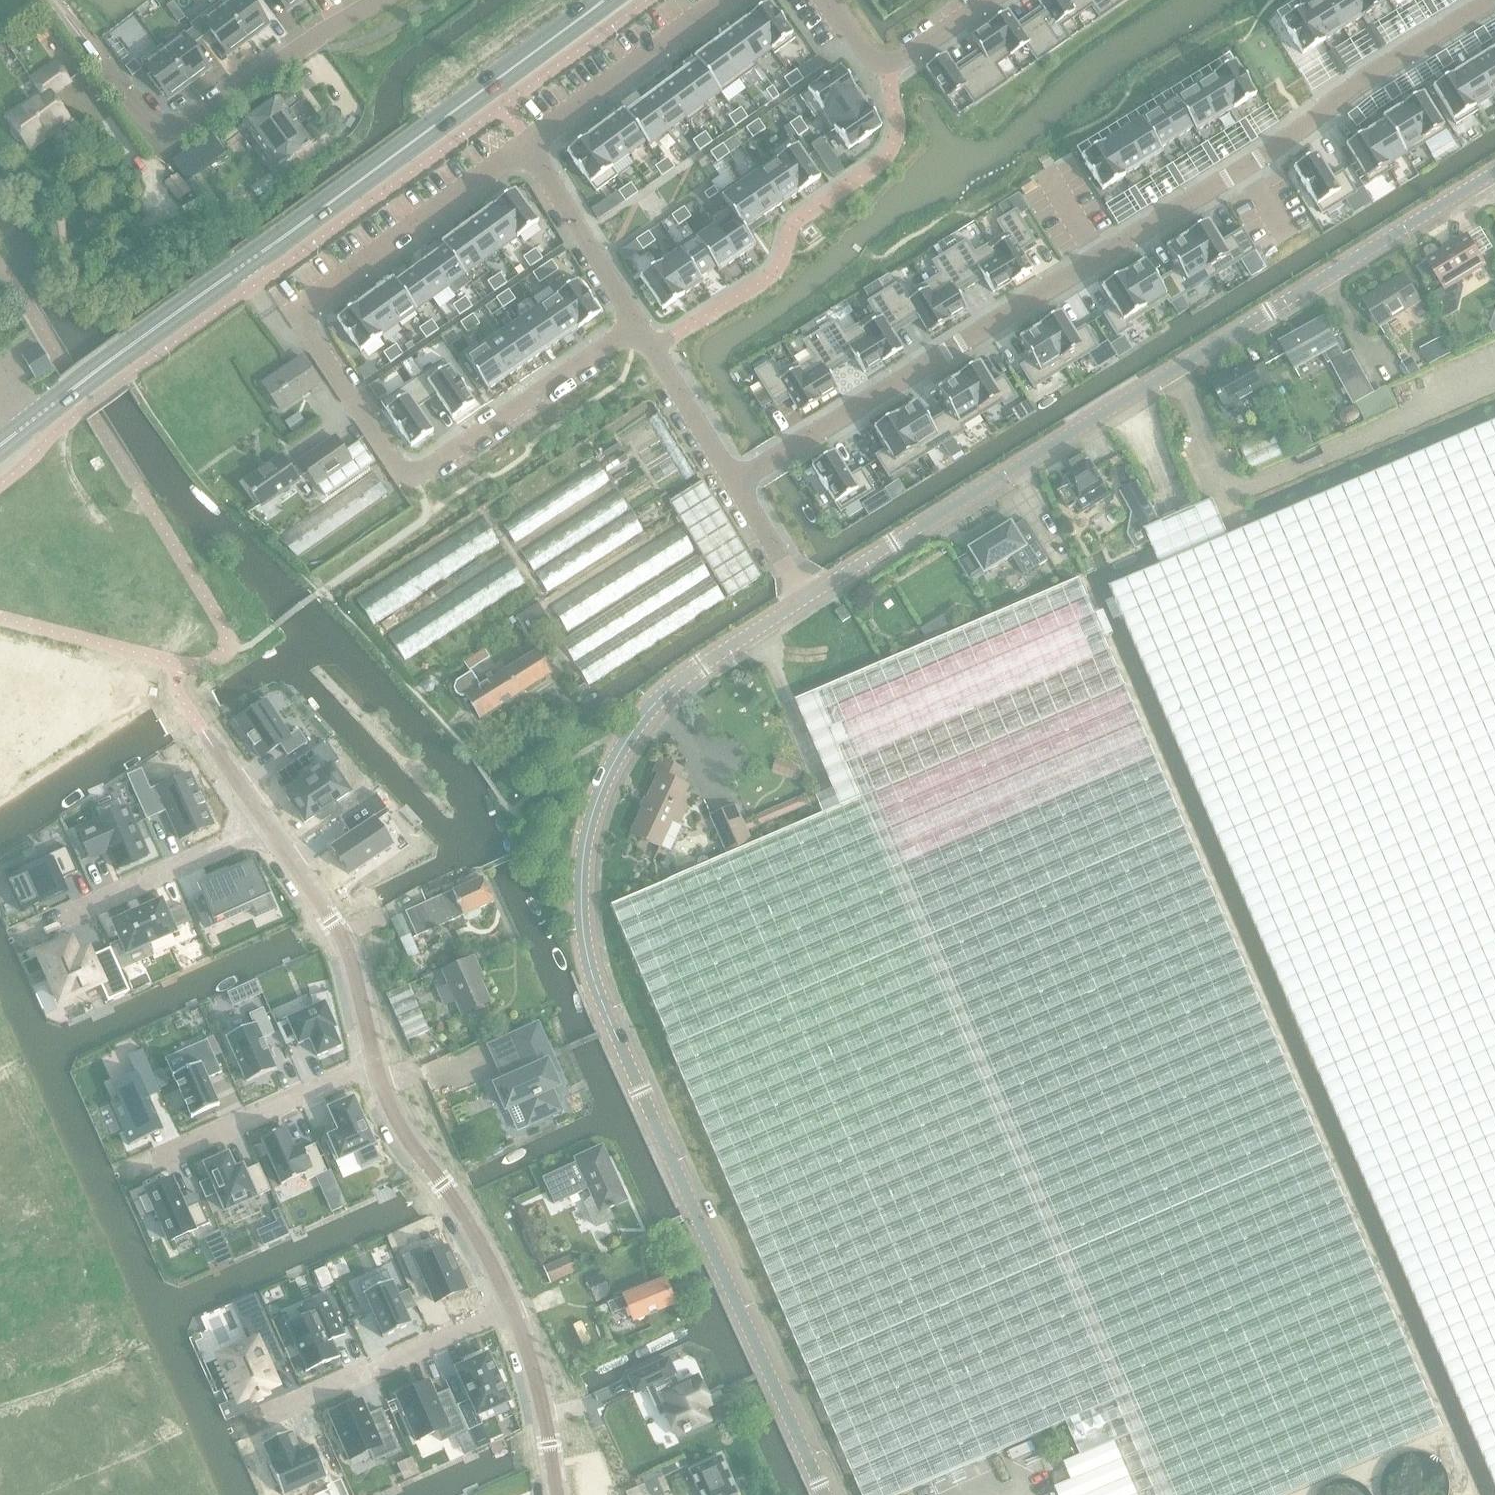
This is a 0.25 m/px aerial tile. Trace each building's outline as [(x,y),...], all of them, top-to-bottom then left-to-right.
[(251,2),(253,0),(231,0),(224,5),(223,6),(248,40),(268,25),(251,2)] [(287,10),(301,0),(279,0),(287,10)] [(1033,20),(1053,50),(1070,38),(1062,26),(1076,16),(1065,0),(1038,0),(1045,11),(1033,20)] [(1076,16),(1091,6),(1100,18),(1116,7),(1112,0),(1065,0),(1076,16)] [(1300,4),(1302,8),(1303,7),(1324,41),(1343,29),(1325,0),(1306,0),(1300,4)] [(1343,29),(1363,17),(1352,0),(1325,0),(1343,29)] [(1363,17),(1384,4),(1384,3),(1383,3),(1382,0),(1352,0),(1363,17)] [(248,40),(223,6),(224,5),(221,1),(200,17),(190,24),(193,28),(201,39),(211,31),(228,55),(248,40)] [(769,3),(748,18),(775,54),(795,39),(792,35),(792,34),(791,33),(785,25),(786,25),(776,12),(769,3)] [(1432,3),(1425,7),(1431,17),(1438,13),(1432,3)] [(1302,8),(1282,21),(1282,22),(1288,30),(1287,31),(1296,45),(1296,44),(1302,53),(1302,54),(1324,41),(1303,7),(1302,8)] [(1008,10),(990,23),(1014,59),(1029,49),(1037,61),(1053,50),(1033,20),(1020,29),(1008,11),(1009,11),(1008,10)] [(748,18),(731,30),(758,66),(759,66),(756,62),(771,50),(774,54),(775,54),(748,18)] [(983,54),(970,63),(991,93),(1007,82),(999,69),(1014,59),(990,23),(972,35),(971,35),(970,36),(983,54)] [(1379,36),(1372,25),(1366,30),(1372,40),(1379,36)] [(1483,27),(1473,33),(1473,34),(1477,40),(1488,34),(1483,27)] [(209,69),(192,46),(201,39),(193,28),(164,49),(164,50),(189,84),(209,69)] [(731,30),(713,44),(739,80),(758,66),(731,30)] [(1488,34),(1477,40),(1481,46),(1491,40),(1488,34)] [(1372,40),(1378,50),(1385,46),(1379,36),(1372,40)] [(695,57),(721,93),(739,80),(713,44),(695,57)] [(189,84),(164,50),(164,49),(162,46),(141,61),(150,74),(147,76),(159,92),(162,90),(169,99),(189,84)] [(1340,60),(1334,49),(1327,54),(1333,64),(1340,60)] [(1446,50),(1435,57),(1439,63),(1450,57),(1446,50)] [(1472,62),(1493,96),(1494,95),(1494,57),(1491,50),(1472,62)] [(975,104),(991,93),(970,63),(958,71),(946,54),(946,53),(925,67),(926,68),(947,99),(963,88),(975,104)] [(696,61),(679,74),(706,110),(707,109),(704,105),(720,94),(721,93),(695,57),(693,58),(696,61)] [(1450,57),(1439,63),(1443,70),(1454,63),(1450,57)] [(135,60),(125,67),(132,76),(142,69),(135,60)] [(1333,64),(1340,74),(1346,70),(1340,60),(1333,64)] [(1235,61),(1213,75),(1234,108),(1256,95),(1249,85),(1250,85),(1241,71),(1235,62),(1235,61)] [(1472,62),(1453,74),(1474,108),(1475,107),(1493,96),(1472,62)] [(66,115),(51,95),(69,82),(55,63),(32,79),(42,93),(8,118),(29,147),(48,133),(46,130),(66,115)] [(800,96),(814,116),(855,88),(840,68),(839,68),(839,69),(831,75),(830,74),(817,83),(818,83),(800,96)] [(797,70),(790,74),(797,84),(803,80),(797,70)] [(679,74),(662,86),(689,122),(706,110),(679,74)] [(791,88),(797,84),(790,74),(784,78),(791,88)] [(1453,74),(1433,86),(1433,87),(1456,124),(1477,111),(1475,107),(1474,108),(1453,74)] [(1213,75),(1195,86),(1216,120),(1234,108),(1213,75)] [(1394,82),(1383,89),(1387,95),(1398,89),(1394,82)] [(662,86),(644,100),(667,132),(685,119),(688,123),(689,122),(662,86)] [(1195,86),(1175,98),(1194,128),(1193,128),(1196,132),(1197,132),(1216,120),(1195,86)] [(766,91),(773,101),(779,97),(772,87),(766,91)] [(818,115),(830,131),(867,106),(855,88),(814,116),(814,117),(818,115)] [(1398,89),(1387,95),(1391,102),(1402,95),(1398,89)] [(1422,93),(1401,106),(1424,144),(1446,131),(1444,128),(1423,94),(1422,93)] [(312,143),(299,125),(309,117),(300,104),(300,105),(296,100),(286,107),(278,97),(243,123),(277,169),(312,143)] [(1175,98),(1158,109),(1177,138),(1193,128),(1194,128),(1175,98)] [(624,109),(623,110),(646,142),(649,146),(650,145),(667,132),(644,100),(626,113),(624,109)] [(881,127),(867,106),(830,131),(831,132),(835,130),(848,149),(858,143),(872,134),(871,133),(880,127),(880,128),(881,127)] [(1383,117),(1382,118),(1384,121),(1385,121),(1406,155),(1405,155),(1405,156),(1406,155),(1424,144),(1401,106),(1383,117)] [(741,108),(735,112),(742,122),(748,118),(741,108)] [(1357,108),(1347,115),(1352,121),(1361,114),(1357,108)] [(1141,119),(1159,149),(1160,149),(1177,138),(1158,109),(1141,119)] [(622,111),(605,123),(629,155),(645,143),(646,142),(623,110),(622,111)] [(735,126),(742,122),(735,112),(728,116),(735,126)] [(1361,114),(1352,121),(1356,127),(1366,120),(1361,114)] [(789,124),(794,130),(804,124),(799,117),(789,124)] [(1245,118),(1238,123),(1244,133),(1251,128),(1245,118)] [(759,119),(752,124),(759,134),(765,129),(759,119)] [(1122,131),(1121,131),(1142,165),(1143,165),(1162,153),(1163,153),(1160,149),(1159,149),(1141,119),(1122,131)] [(1384,121),(1367,132),(1388,166),(1405,155),(1406,155),(1385,121),(1384,121)] [(605,123),(587,137),(616,176),(617,175),(612,168),(629,155),(605,123)] [(753,138),(759,134),(752,124),(746,128),(753,138)] [(808,130),(804,124),(794,130),(798,137),(808,130)] [(1251,128),(1244,133),(1251,143),(1258,139),(1251,128)] [(1104,142),(1103,143),(1124,177),(1124,176),(1142,165),(1121,131),(1104,142)] [(211,132),(171,161),(186,181),(226,153),(211,132)] [(705,132),(699,136),(706,146),(712,142),(705,132)] [(1367,132),(1345,145),(1346,146),(1367,181),(1369,183),(1390,170),(1388,166),(1367,132)] [(699,151),(706,146),(699,136),(693,141),(699,151)] [(587,137),(567,152),(574,161),(574,162),(583,175),(584,174),(596,190),(616,176),(587,137)] [(792,137),(771,151),(799,192),(820,178),(792,137)] [(826,144),(821,138),(811,145),(816,151),(826,144)] [(1207,142),(1200,146),(1207,156),(1213,152),(1207,142)] [(1103,143),(1082,156),(1082,157),(1088,166),(1087,166),(1096,180),(1102,189),(1103,190),(1124,177),(1103,143)] [(723,144),(717,148),(723,158),(730,154),(723,144)] [(717,163),(723,158),(717,148),(710,153),(717,163)] [(757,167),(756,168),(781,204),(799,192),(771,151),(770,152),(776,160),(760,171),(757,167)] [(1213,152),(1207,156),(1213,166),(1220,162),(1213,152)] [(1316,153),(1294,167),(1301,179),(1301,180),(1309,194),(1310,193),(1322,213),(1345,200),(1349,207),(1353,214),(1372,202),(1368,196),(1363,187),(1355,192),(1342,171),(1331,178),(1317,155),(1316,153)] [(668,158),(661,162),(668,172),(675,168),(668,158)] [(662,177),(668,172),(661,162),(655,167),(662,177)] [(1172,163),(1166,167),(1172,177),(1179,173),(1172,163)] [(738,180),(764,217),(781,204),(756,168),(738,180)] [(1179,173),(1172,177),(1178,188),(1185,184),(1179,173)] [(191,192),(178,174),(164,184),(178,202),(191,192)] [(719,193),(745,230),(764,217),(738,180),(719,193)] [(631,183),(625,187),(632,197),(638,193),(631,183)] [(1135,186),(1128,191),(1134,201),(1141,197),(1135,186)] [(625,202),(632,197),(625,187),(618,192),(625,202)] [(704,193),(709,200),(719,193),(714,187),(704,193)] [(515,190),(493,206),(517,238),(538,223),(515,190)] [(727,206),(709,218),(737,259),(755,246),(744,230),(745,230),(719,193),(727,206)] [(1018,194),(1012,198),(1018,209),(1021,213),(1027,209),(1018,194)] [(1141,197),(1134,201),(1141,211),(1147,207),(1141,197)] [(493,206),(476,218),(499,250),(517,238),(493,206)] [(684,207),(678,211),(684,221),(691,217),(684,207)] [(678,225),(684,221),(678,211),(671,216),(678,225)] [(1005,234),(990,244),(1012,281),(1032,269),(1031,268),(1023,254),(1020,250),(1034,242),(1015,211),(997,222),(1005,234)] [(476,218),(458,231),(482,263),(499,250),(476,218)] [(694,234),(693,235),(719,271),(737,259),(709,218),(708,219),(713,227),(697,238),(694,234)] [(69,246),(65,219),(49,220),(53,247),(69,246)] [(1208,221),(1186,234),(1212,277),(1240,260),(1255,251),(1242,229),(1221,242),(1208,222),(1208,221)] [(442,243),(441,243),(444,247),(444,248),(464,276),(482,263),(458,231),(442,243)] [(648,232),(642,236),(649,245),(655,241),(648,232)] [(1166,247),(1165,248),(1178,269),(1168,275),(1181,296),(1212,277),(1186,234),(1185,235),(1186,235),(1166,247)] [(693,235),(677,246),(702,283),(703,282),(700,278),(715,268),(718,272),(719,271),(693,235)] [(642,250),(649,245),(642,236),(636,240),(642,250)] [(944,241),(949,249),(957,244),(952,236),(944,241)] [(1468,236),(1428,260),(1428,261),(1437,277),(1444,287),(1433,294),(1447,317),(1458,311),(1464,286),(1461,280),(1486,264),(1468,236)] [(966,241),(949,251),(969,282),(982,274),(984,278),(993,293),(994,292),(1012,281),(990,244),(974,253),(966,241)] [(678,251),(661,263),(683,296),(702,283),(677,246),(676,247),(678,251)] [(444,248),(429,258),(449,287),(454,293),(469,282),(464,276),(444,248)] [(536,249),(530,253),(536,263),(542,259),(536,249)] [(940,274),(925,284),(948,321),(966,309),(966,310),(967,309),(958,294),(956,290),(969,282),(949,251),(933,262),(940,274)] [(1255,251),(1240,260),(1251,277),(1266,268),(1255,251)] [(530,267),(536,263),(530,253),(523,258),(530,267)] [(429,258),(412,271),(433,299),(449,287),(429,258)] [(1124,272),(1123,273),(1147,312),(1167,299),(1170,303),(1181,296),(1168,275),(1158,281),(1145,260),(1144,261),(1125,273),(1124,272)] [(552,261),(539,269),(545,279),(558,270),(552,261)] [(1428,261),(1418,268),(1427,283),(1437,277),(1428,261)] [(662,310),(683,296),(661,263),(640,277),(662,310)] [(539,283),(545,279),(539,269),(533,274),(539,283)] [(412,271),(396,282),(417,310),(433,299),(412,271)] [(500,273),(494,278),(501,287),(507,283),(500,273)] [(1123,273),(1102,286),(1103,287),(1115,307),(1104,314),(1117,336),(1130,328),(1127,324),(1147,312),(1123,273)] [(887,275),(878,280),(885,291),(893,286),(887,275)] [(1420,302),(1404,276),(1363,301),(1380,328),(1420,302)] [(557,295),(556,295),(578,328),(600,314),(593,304),(594,303),(585,290),(584,290),(574,277),(554,291),(557,295)] [(393,278),(376,291),(399,323),(417,310),(396,282),(393,278)] [(494,292),(501,287),(494,278),(488,282),(494,292)] [(902,281),(893,286),(885,291),(904,322),(917,314),(928,332),(928,333),(948,321),(925,284),(910,293),(902,281)] [(509,290),(503,294),(509,304),(515,299),(509,290)] [(376,291),(359,304),(382,336),(399,323),(376,291)] [(876,314),(860,324),(883,361),(903,349),(902,348),(891,330),(904,322),(885,291),(868,302),(876,314)] [(503,308),(509,304),(503,294),(496,299),(503,308)] [(556,295),(538,308),(560,341),(578,328),(556,295)] [(465,297),(459,302),(466,311),(472,307),(465,297)] [(460,315),(466,311),(459,302),(453,306),(460,315)] [(359,304),(337,319),(344,329),(343,329),(353,342),(354,342),(360,350),(361,351),(382,336),(359,304)] [(538,308),(520,320),(542,353),(560,341),(538,308)] [(1061,312),(1039,325),(1066,368),(1088,354),(1096,366),(1097,368),(1117,356),(1115,353),(1108,341),(1098,347),(1085,326),(1074,333),(1062,313),(1061,312)] [(473,314),(467,319),(473,328),(479,324),(473,314)] [(823,314),(814,320),(821,331),(830,325),(823,314)] [(467,332),(473,328),(467,319),(460,323),(467,332)] [(432,320),(426,325),(432,334),(438,330),(432,320)] [(520,320),(502,332),(525,365),(542,353),(520,320)] [(1343,355),(1323,320),(1281,344),(1295,370),(1325,353),(1353,404),(1374,392),(1351,350),(1343,355)] [(820,331),(839,362),(852,354),(864,373),(865,372),(883,361),(860,324),(845,333),(837,321),(820,331)] [(426,339),(432,334),(426,325),(419,329),(426,339)] [(1020,338),(1018,339),(1031,359),(1020,366),(1034,388),(1066,368),(1039,325),(1038,325),(1039,326),(1020,338)] [(799,367),(798,368),(819,401),(837,390),(838,389),(826,370),(839,362),(820,331),(806,340),(803,342),(814,358),(799,367)] [(502,332),(484,344),(507,377),(525,365),(502,332)] [(1443,336),(1420,348),(1429,365),(1452,353),(1443,336)] [(487,391),(507,377),(484,344),(465,358),(487,391)] [(396,345),(390,349),(396,359),(403,354),(396,345)] [(390,363),(396,359),(390,349),(384,353),(390,363)] [(50,363),(43,355),(27,366),(33,375),(50,363)] [(320,383),(302,357),(264,384),(281,410),(320,383)] [(411,357),(401,364),(412,380),(422,373),(411,357)] [(766,357),(752,366),(755,371),(755,372),(774,403),(788,394),(799,412),(799,413),(819,401),(798,368),(799,367),(797,363),(780,373),(773,361),(769,363),(766,357)] [(1412,357),(1403,362),(1404,364),(1410,373),(1411,375),(1421,371),(1412,357)] [(422,373),(412,380),(427,401),(436,394),(452,417),(452,418),(474,404),(467,393),(468,393),(459,379),(458,380),(444,359),(422,373)] [(1278,394),(1265,363),(1254,369),(1250,361),(1211,383),(1222,402),(1218,404),(1225,416),(1243,407),(1241,403),(1252,397),(1257,406),(1278,394)] [(979,362),(958,375),(971,397),(982,414),(1002,402),(1004,406),(1017,398),(1003,377),(992,384),(980,364),(980,363),(979,362)] [(1404,364),(1399,366),(1405,376),(1410,373),(1404,364)] [(759,379),(755,372),(742,379),(747,386),(754,382),(759,379)] [(938,388),(937,389),(950,410),(940,416),(953,438),(964,430),(962,426),(982,414),(971,397),(958,375),(957,376),(957,377),(938,389),(938,388)] [(412,380),(381,402),(394,422),(393,422),(403,435),(411,446),(410,446),(411,447),(433,432),(432,431),(416,408),(427,401),(412,380)] [(763,389),(753,395),(761,408),(771,402),(763,389)] [(896,414),(895,414),(908,436),(921,457),(953,438),(940,416),(929,422),(917,402),(915,402),(916,402),(896,414)] [(1341,413),(1340,416),(1341,420),(1344,423),(1348,424),(1351,423),(1357,420),(1360,417),(1361,414),(1359,410),(1357,407),(1354,406),(1349,407),(1344,409),(1341,413)] [(298,412),(285,422),(292,432),(306,422),(298,412)] [(648,420),(686,481),(696,475),(658,413),(648,420)] [(895,414),(873,428),(874,429),(887,449),(876,456),(889,477),(921,457),(908,436),(895,414)] [(1228,535),(1163,563),(1112,585),(1320,1071),(1494,1479),(1494,421),(1228,535)] [(1251,469),(1283,455),(1273,432),(1241,446),(1251,469)] [(622,446),(617,439),(603,448),(607,455),(622,446)] [(303,463),(292,471),(298,479),(309,471),(318,484),(326,496),(375,462),(360,441),(343,452),(335,440),(302,462),(303,463)] [(597,464),(505,524),(516,541),(608,481),(603,473),(627,458),(623,451),(598,466),(597,464)] [(834,452),(812,466),(812,467),(813,467),(819,478),(827,492),(828,492),(840,512),(874,491),(860,470),(849,477),(835,453),(834,452)] [(1109,498),(1102,485),(1103,484),(1086,455),(1070,465),(1072,468),(1063,474),(1070,485),(1058,492),(1068,510),(1075,506),(1080,515),(1109,498)] [(282,456),(245,483),(261,506),(299,480),(298,479),(292,471),(282,456)] [(389,495),(373,472),(278,538),(299,558),(389,495)] [(1140,480),(1120,491),(1133,514),(1152,504),(1140,480)] [(703,481),(670,501),(729,597),(762,577),(712,496),(703,481)] [(629,510),(617,492),(523,553),(535,571),(629,510)] [(1146,527),(1163,563),(1228,535),(1213,498),(1146,527)] [(643,530),(631,512),(537,573),(549,592),(643,530)] [(500,544),(483,517),(357,599),(375,625),(500,544)] [(972,552),(959,560),(971,579),(984,571),(985,573),(1013,556),(1025,575),(1051,558),(1026,519),(1014,528),(1012,524),(971,549),(972,552)] [(695,552),(678,524),(551,605),(569,632),(695,552)] [(725,598),(697,555),(562,642),(590,685),(725,598)] [(525,583),(508,556),(389,634),(406,661),(525,583)] [(1090,557),(1082,561),(1087,573),(1095,569),(1090,557)] [(818,796),(819,799),(825,813),(755,843),(728,854),(612,904),(863,1494),(901,1494),(1066,1425),(1080,1458),(1114,1444),(1137,1494),(1289,1494),(1443,1429),(1079,580),(928,644),(797,701),(834,789),(818,796)] [(438,596),(451,588),(446,581),(434,589),(438,596)] [(538,602),(516,617),(525,631),(548,616),(538,602)] [(845,606),(836,611),(843,622),(852,617),(845,606)] [(939,635),(953,626),(945,613),(931,623),(939,635)] [(484,649),(464,662),(469,671),(490,658),(484,649)] [(481,717),(551,672),(537,650),(481,686),(472,672),(457,682),(454,689),(458,696),(467,696),(481,717)] [(266,701),(236,721),(261,758),(280,745),(287,756),(308,743),(299,729),(289,736),(266,701)] [(303,779),(280,795),(298,822),(311,812),(316,819),(332,807),(328,801),(343,792),(324,765),(332,759),(318,739),(308,746),(314,754),(295,767),(303,779)] [(798,763),(778,756),(773,770),(794,777),(798,763)] [(679,824),(691,800),(684,797),(688,787),(677,781),(683,769),(661,759),(655,771),(660,774),(637,823),(642,825),(637,836),(660,847),(672,821),(679,824)] [(142,769),(127,776),(147,820),(168,811),(180,839),(212,825),(190,775),(160,788),(159,785),(151,789),(150,789),(142,769)] [(819,799),(818,796),(815,790),(745,820),(737,803),(712,815),(728,854),(755,843),(749,829),(819,799)] [(96,826),(80,833),(91,858),(108,851),(115,868),(148,854),(142,841),(146,839),(140,825),(136,827),(127,808),(95,822),(96,826)] [(375,819),(332,848),(349,875),(392,846),(375,819)] [(9,877),(7,878),(22,912),(24,911),(24,909),(57,894),(58,896),(68,892),(65,884),(62,879),(77,872),(66,847),(63,848),(64,850),(23,868),(23,867),(19,868),(22,873),(10,879),(9,877)] [(254,859),(197,885),(204,899),(199,901),(200,904),(211,927),(228,919),(225,911),(248,900),(256,917),(274,909),(274,910),(276,909),(254,859)] [(493,902),(482,877),(406,911),(417,936),(464,915),(465,919),(469,920),(479,915),(481,911),(480,908),(493,902)] [(126,955),(149,945),(176,933),(174,928),(190,921),(184,905),(167,913),(162,900),(112,922),(120,941),(126,955)] [(198,914),(204,911),(200,904),(199,901),(193,904),(198,914)] [(402,914),(390,919),(408,959),(420,954),(402,914)] [(72,935),(33,952),(58,1007),(102,988),(108,1001),(130,991),(121,970),(111,948),(95,955),(90,944),(79,949),(72,935)] [(490,1000),(478,975),(481,974),(474,957),(443,971),(449,985),(439,990),(446,1006),(457,1001),(462,1013),(490,1000)] [(409,985),(386,995),(406,1040),(429,1030),(409,985)] [(314,1008),(277,1025),(286,1046),(297,1041),(298,1044),(310,1040),(317,1057),(340,1046),(337,1040),(333,1029),(335,1028),(332,1020),(334,1019),(328,992),(326,993),(311,997),(314,1008)] [(255,1024),(227,1036),(247,1082),(276,1069),(262,1038),(273,1033),(263,1009),(250,1015),(255,1024)] [(497,1087),(494,1088),(502,1106),(505,1105),(506,1107),(507,1107),(517,1128),(533,1121),(558,1109),(549,1088),(556,1085),(543,1055),(549,1053),(536,1026),(511,1037),(522,1062),(510,1068),(514,1077),(511,1078),(496,1085),(497,1087)] [(191,1068),(173,1076),(191,1118),(219,1105),(207,1079),(222,1072),(214,1056),(207,1040),(184,1050),(191,1068)] [(112,1108),(129,1146),(163,1130),(149,1097),(161,1092),(142,1050),(128,1056),(136,1075),(112,1085),(121,1104),(112,1108)] [(168,1085),(162,1069),(154,1073),(161,1088),(168,1085)] [(331,1140),(326,1142),(335,1161),(354,1153),(360,1167),(380,1158),(353,1098),(329,1109),(340,1132),(329,1137),(331,1140)] [(285,1129),(261,1140),(281,1185),(304,1175),(307,1181),(327,1172),(315,1145),(303,1150),(301,1146),(294,1149),(285,1129)] [(625,1200),(612,1172),(610,1173),(604,1160),(606,1158),(601,1147),(576,1158),(578,1162),(543,1178),(555,1204),(589,1188),(593,1196),(586,1202),(597,1227),(616,1218),(611,1208),(613,1207),(612,1206),(625,1200)] [(228,1154),(204,1165),(225,1211),(271,1191),(259,1164),(245,1171),(243,1166),(235,1169),(228,1154)] [(217,1193),(211,1178),(199,1183),(206,1198),(217,1193)] [(148,1194),(139,1198),(146,1215),(155,1211),(169,1242),(209,1224),(199,1202),(195,1193),(181,1199),(172,1179),(146,1191),(148,1194)] [(415,1249),(398,1256),(410,1282),(421,1277),(432,1303),(444,1297),(446,1301),(461,1294),(459,1291),(463,1289),(444,1247),(419,1258),(415,1249)] [(577,1272),(569,1256),(544,1267),(551,1284),(577,1272)] [(327,1266),(314,1272),(322,1289),(334,1283),(327,1266)] [(595,1302),(612,1293),(601,1271),(584,1280),(595,1302)] [(613,1314),(627,1308),(632,1321),(674,1304),(664,1280),(608,1303),(595,1308),(600,1320),(613,1314)] [(393,1281),(363,1294),(363,1295),(365,1294),(384,1336),(382,1336),(383,1338),(412,1325),(412,1323),(410,1324),(404,1311),(397,1294),(391,1283),(393,1282),(393,1281)] [(409,1289),(397,1294),(404,1311),(416,1306),(409,1289)] [(306,1314),(285,1324),(285,1325),(287,1325),(307,1370),(306,1371),(306,1372),(340,1357),(340,1355),(339,1356),(332,1341),(346,1335),(345,1333),(344,1334),(327,1295),(328,1295),(327,1294),(301,1305),(301,1306),(303,1306),(306,1314)] [(240,1320),(250,1344),(219,1358),(239,1402),(251,1397),(253,1400),(266,1395),(264,1391),(276,1386),(269,1369),(285,1362),(262,1310),(240,1320)] [(488,1354),(456,1369),(470,1400),(457,1406),(468,1431),(483,1425),(478,1415),(509,1402),(488,1354)] [(668,1359),(629,1377),(636,1392),(647,1387),(652,1399),(663,1394),(671,1410),(665,1412),(676,1436),(684,1432),(685,1433),(690,1431),(689,1429),(709,1420),(702,1406),(705,1404),(702,1398),(706,1396),(697,1377),(679,1386),(674,1374),(675,1374),(668,1359)] [(429,1381),(397,1395),(417,1440),(437,1432),(441,1441),(466,1430),(448,1391),(436,1396),(429,1381)] [(362,1400),(330,1414),(350,1459),(370,1451),(374,1461),(399,1450),(381,1410),(369,1416),(362,1400)] [(291,1431),(263,1444),(272,1464),(270,1466),(283,1494),(285,1494),(327,1476),(313,1446),(300,1452),(291,1431)] [(1068,1442),(1060,1445),(1067,1461),(1074,1457),(1068,1442)] [(1114,1444),(1080,1458),(1064,1465),(1071,1482),(1055,1489),(1057,1494),(1137,1494),(1114,1444)] [(1455,1485),(1454,1479),(1452,1472),(1449,1466),(1445,1461),(1440,1457),(1435,1454),(1430,1452),(1423,1451),(1415,1451),(1408,1453),(1403,1455),(1398,1459),(1394,1463),(1389,1471),(1387,1477),(1386,1485),(1386,1492),(1387,1494),(1453,1494),(1454,1492),(1455,1486),(1455,1485)] [(738,1492),(722,1455),(691,1469),(702,1494),(731,1494),(738,1492)] [(685,1458),(660,1469),(663,1477),(688,1466),(685,1458)] [(1375,1490),(1370,1485),(1365,1480),(1358,1477),(1348,1475),(1342,1475),(1335,1477),(1329,1480),(1325,1483),(1321,1487),(1317,1493),(1317,1494),(1377,1494),(1375,1490)] [(309,1494),(348,1494),(341,1479),(309,1494)] [(626,1492),(627,1494),(650,1494),(645,1484),(626,1492)]
